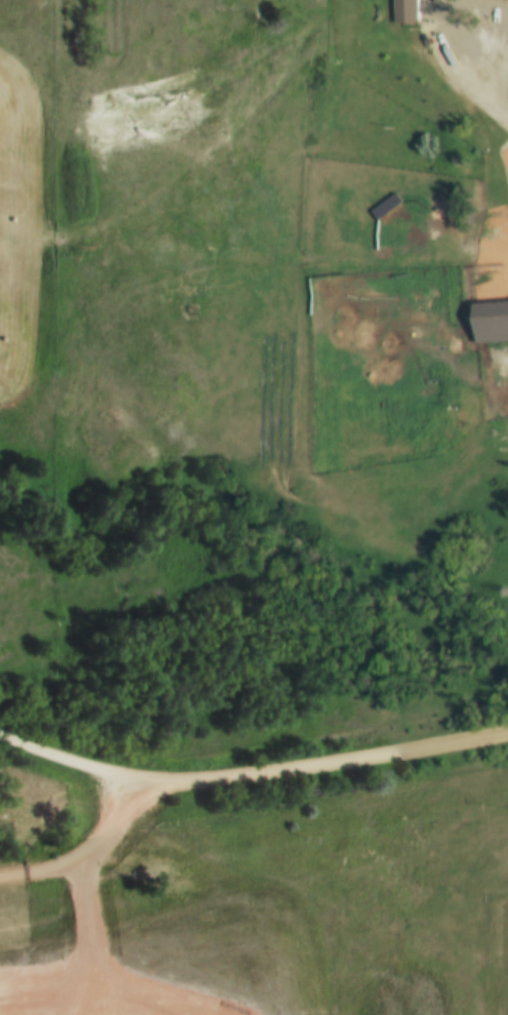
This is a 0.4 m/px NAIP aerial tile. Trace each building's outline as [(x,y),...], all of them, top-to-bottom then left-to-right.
[(390,22),(413,22),(413,0),(390,0),(390,22)]
